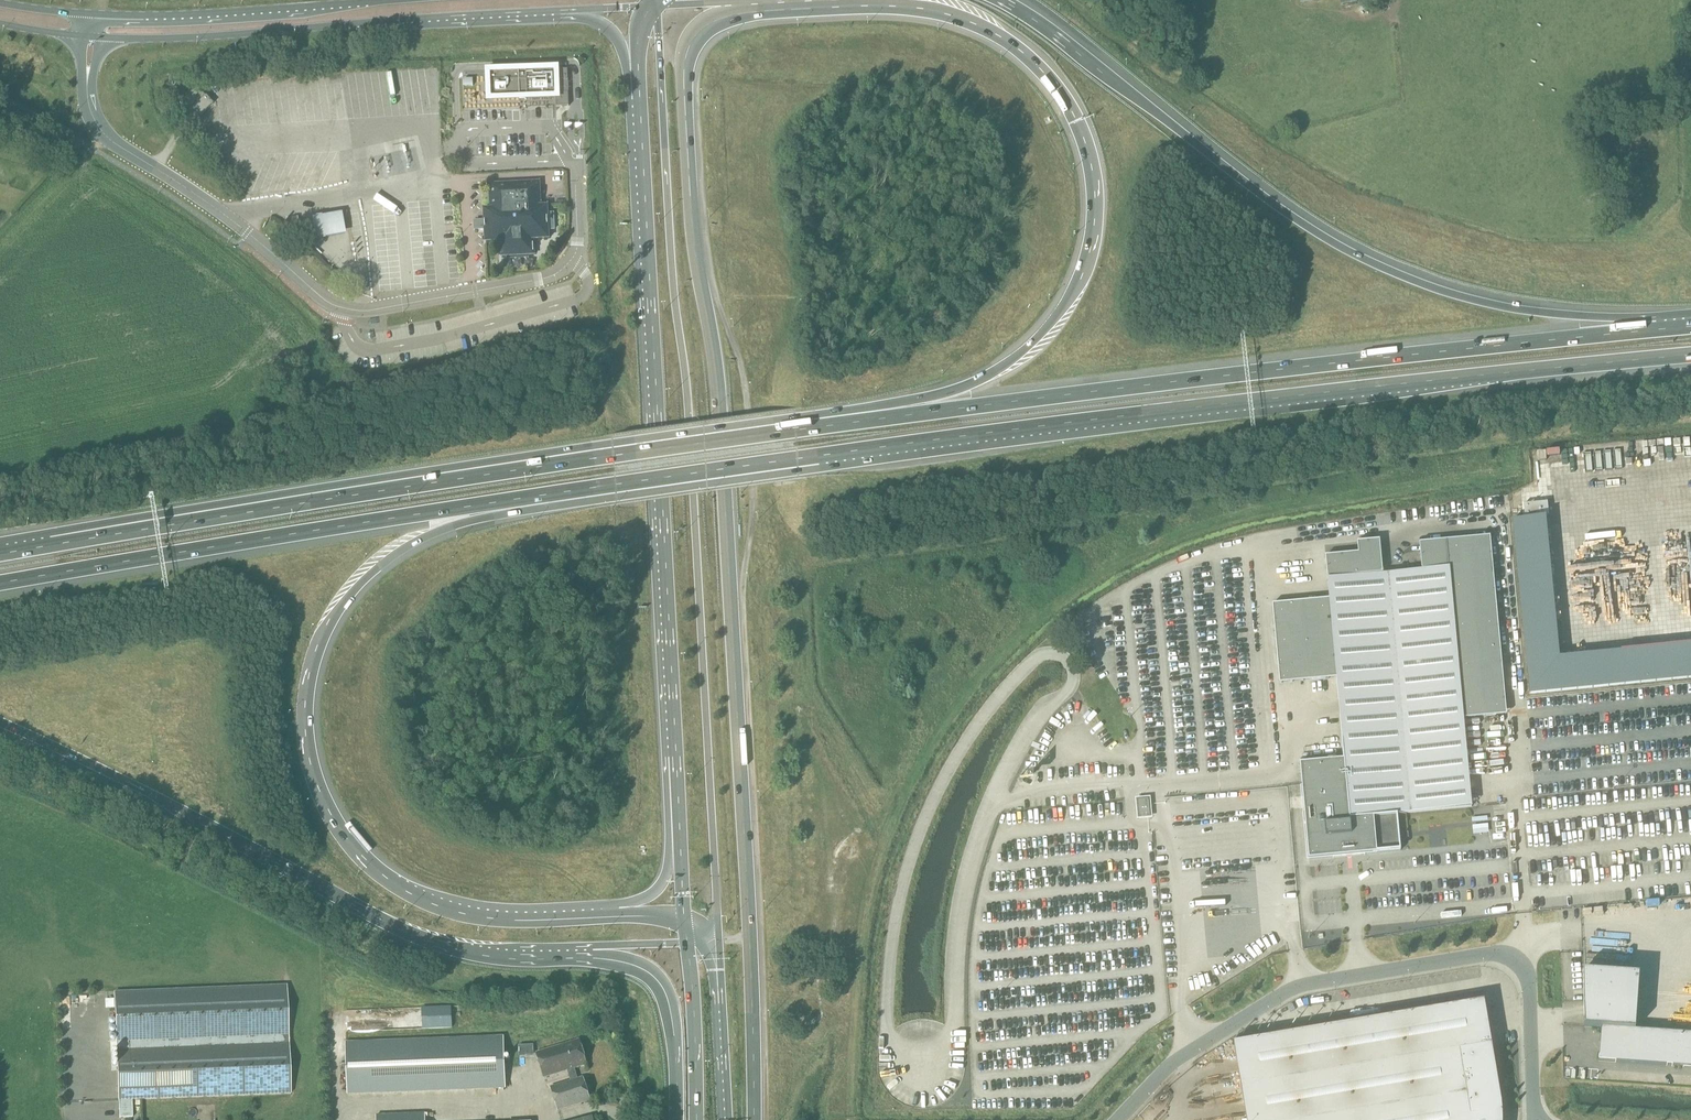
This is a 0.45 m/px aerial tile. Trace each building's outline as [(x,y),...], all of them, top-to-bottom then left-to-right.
[(557,107),(561,106),(562,106),(569,106),(569,92),(568,69),(556,70),(556,69),(553,69),(553,67),(548,68),(548,70),(531,70),(531,68),(523,68),(523,71),(493,72),(490,72),(490,98),(556,95),(557,107)] [(186,96),(195,105),(191,109),(198,117),(213,104),(206,96),(205,96),(196,87),(186,96)] [(484,210),(484,222),(480,222),(480,230),(485,230),(485,243),(500,243),(500,258),(533,258),(533,242),(549,242),(548,209),(542,209),(541,185),(491,185),(491,210),(484,210)] [(342,214),(312,219),(316,244),(346,239),(342,214)] [(471,218),(472,229),(480,229),(480,218),(471,218)] [(1681,517),(1682,514),(1690,513),(1690,504),(1690,495),(1682,492),(1681,485),(1670,485),(1671,503),(1669,511),(1678,514),(1681,542),(1681,541),(1690,544),(1690,517),(1681,517)] [(1549,516),(1548,502),(1524,505),(1525,518),(1549,516)] [(1359,553),(1326,556),(1328,578),(1383,573),(1380,540),(1358,542),(1359,553)] [(1447,540),(1420,543),(1422,570),(1450,567),(1447,540)] [(1331,599),(1273,604),(1280,683),(1303,681),(1338,678),(1331,599)] [(1496,601),(1452,605),(1455,638),(1487,635),(1489,657),(1457,660),(1460,693),(1504,689),(1496,601)] [(1621,651),(1621,652),(1624,685),(1690,678),(1690,645),(1622,651),(1621,651)] [(1345,759),(1300,763),(1309,859),(1349,855),(1401,851),(1398,814),(1350,819),(1345,759)] [(1149,799),(1138,800),(1139,817),(1151,816),(1149,799)] [(1592,1005),(1594,972),(1583,971),(1584,1004),(1592,1005)] [(115,992),(120,1118),(133,1117),(132,1100),(291,1094),(287,985),(115,992)] [(1470,1116),(1492,1113),(1493,1112),(1494,1112),(1495,1112),(1495,1111),(1496,1111),(1497,1110),(1498,1109),(1498,1108),(1499,1108),(1499,1107),(1499,1106),(1500,1106),(1500,1105),(1500,1104),(1500,1103),(1500,1102),(1500,1101),(1500,1100),(1496,1075),(1491,1045),(1492,1045),(1484,1001),(1234,1043),(1247,1119),(1471,1119),(1470,1116)] [(1635,1030),(1601,1028),(1599,1061),(1690,1068),(1690,1034),(1635,1030)] [(347,1095),(377,1093),(506,1089),(504,1037),(345,1042),(347,1095)] [(579,1040),(537,1053),(539,1060),(542,1070),(545,1077),(568,1070),(571,1081),(552,1087),(554,1094),(553,1094),(556,1103),(559,1110),(590,1100),(588,1094),(589,1093),(586,1084),(585,1084),(583,1077),(578,1079),(574,1068),(587,1064),(585,1057),(582,1047),(581,1048),(579,1040)] [(620,1066),(628,1064),(624,1051),(617,1054),(620,1066)] [(628,1110),(638,1102),(633,1096),(623,1104),(628,1110)]
